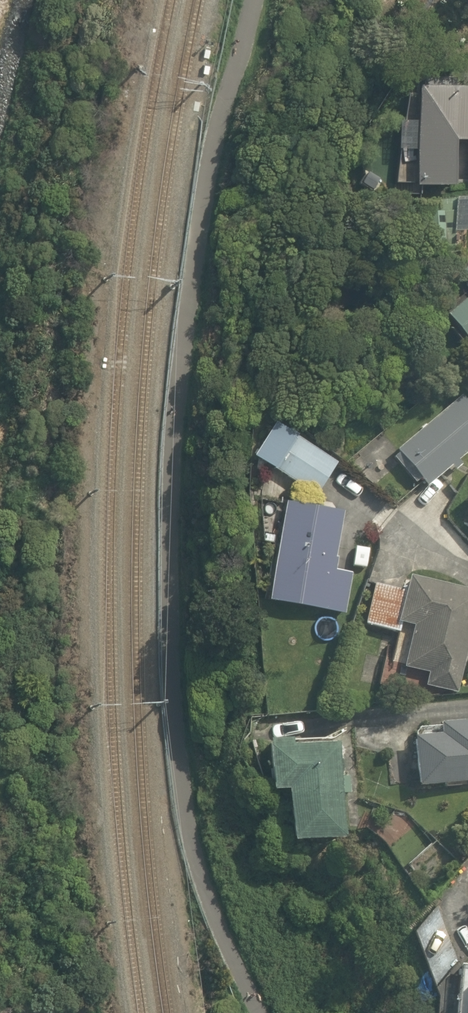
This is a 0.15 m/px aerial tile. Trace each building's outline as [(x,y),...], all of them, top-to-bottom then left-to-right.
[(444,309),(467,339),(467,290),(444,309)] [(467,388),(394,455),(429,494),(467,459),(467,388)] [(330,456),(276,425),(256,459),(311,490),(330,456)] [(340,573),(350,510),(290,501),(275,599),(348,611),(354,575),(340,573)] [(407,595),(375,588),(367,628),(399,634),(401,628),(413,630),(405,669),(429,674),(426,687),(460,694),(467,656),(467,592),(410,581),(407,595)] [(416,741),(420,788),(467,784),(467,725),(442,727),(442,739),(416,741)] [(340,748),(271,751),(273,795),(290,795),(293,847),(344,845),(340,748)] [(460,976),(457,1012),(467,1012),(467,976),(460,976)]
